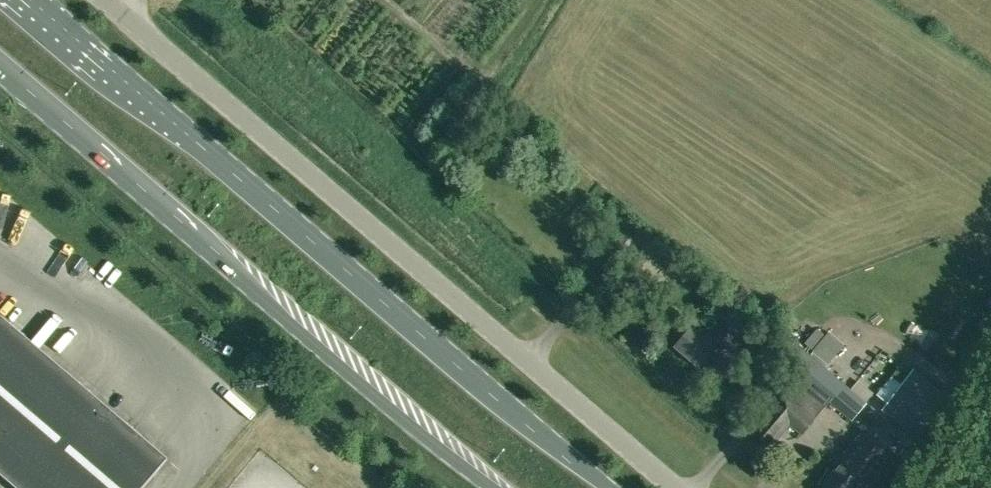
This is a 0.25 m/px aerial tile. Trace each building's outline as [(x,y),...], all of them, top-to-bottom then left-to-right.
[(665,260),(660,265),(669,272),(674,266),(665,260)] [(25,338),(0,316),(0,366),(25,338)] [(732,323),(723,333),(735,344),(744,333),(732,323)] [(702,341),(690,330),(675,347),(699,367),(713,350),(712,349),(716,344),(706,336),(702,341)] [(821,335),(815,330),(804,344),(809,348),(821,335)] [(96,399),(25,338),(0,366),(0,476),(14,487),(20,487),(96,399)] [(786,364),(800,347),(789,338),(775,355),(786,364)] [(800,347),(786,364),(799,375),(752,431),(771,447),(790,424),(802,434),(829,401),(851,420),(865,402),(823,366),(807,353),(800,347)] [(913,369),(881,411),(919,442),(951,400),(913,369)] [(20,487),(143,487),(167,460),(96,399),(20,487)] [(893,455),(863,430),(833,465),(836,468),(819,487),(859,487),(862,485),(865,487),(893,455)]
